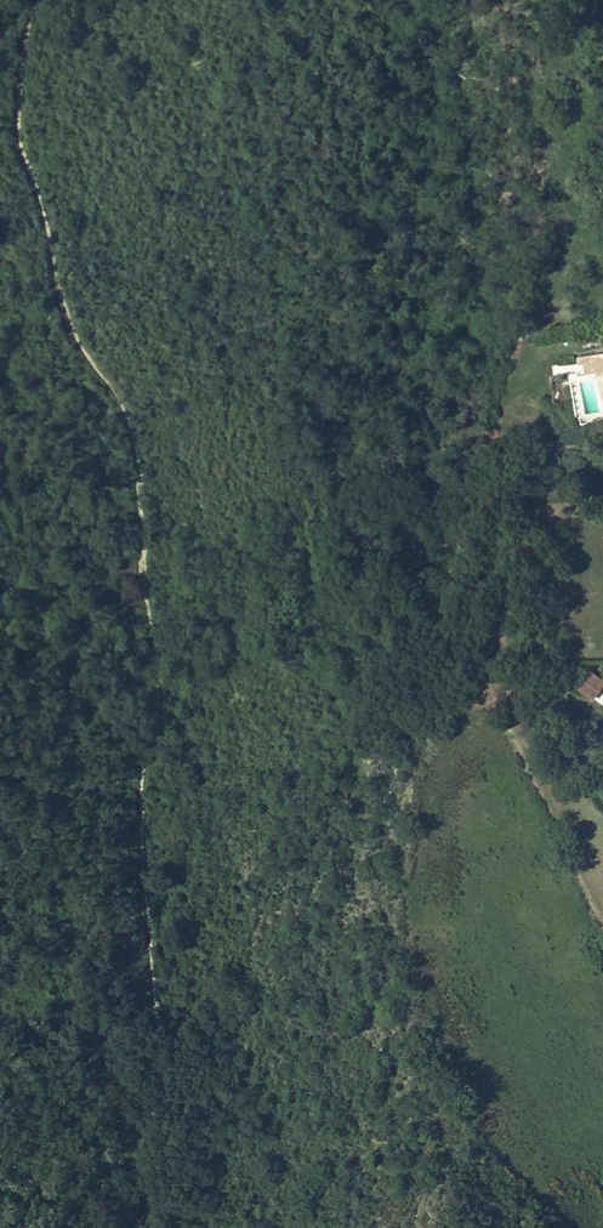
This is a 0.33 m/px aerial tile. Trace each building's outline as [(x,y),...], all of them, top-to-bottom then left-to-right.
[(600,362),(585,365),(594,410),(601,409),(602,408),(602,375),(600,362)] [(594,410),(585,365),(563,369),(564,376),(568,376),(571,385),(579,383),(584,411),(594,410)] [(535,539),(532,528),(519,528),(519,539),(535,539)] [(578,680),(568,694),(584,706),(593,693),(578,680)]
